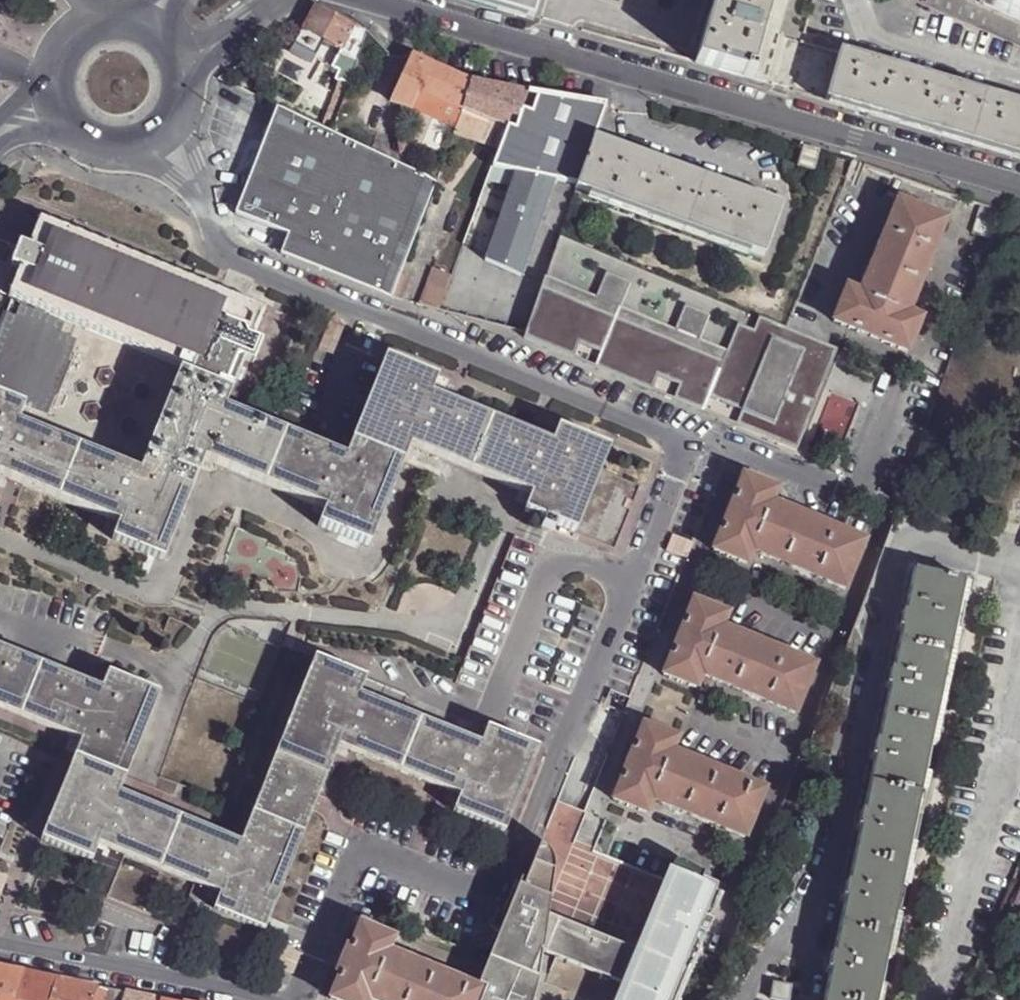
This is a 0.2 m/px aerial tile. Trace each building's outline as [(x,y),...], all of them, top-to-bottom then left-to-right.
[(538,0),(470,0),(533,18),(538,0)] [(713,15),(709,14),(695,64),(751,80),(753,74),(773,0),(717,0),(713,15)] [(925,7),(1019,48),(1019,0),(928,0),(925,7)] [(340,52),(341,50),(359,56),(367,33),(353,27),(317,7),(303,31),(296,43),(314,53),(321,41),(340,52)] [(335,67),(344,70),(330,108),(338,111),(353,73),(359,56),(341,50),(340,52),(335,67)] [(839,53),(826,101),(1019,157),(1019,104),(839,53)] [(426,61),(411,56),(390,101),(404,107),(411,109),(418,93),(462,109),(471,82),(450,73),(426,61)] [(486,85),(471,82),(462,109),(455,128),(453,132),(485,144),(495,120),(505,125),(510,119),(517,120),(529,94),(486,85)] [(455,128),(462,109),(418,93),(411,109),(455,128)] [(557,98),(529,94),(517,120),(510,119),(505,125),(491,161),(514,168),(485,260),(522,276),(557,179),(575,186),(602,106),(557,98)] [(408,115),(411,109),(404,107),(401,112),(408,115)] [(438,177),(277,111),(237,217),(289,237),(282,256),(394,298),(402,276),(438,177)] [(760,256),(778,207),(749,196),(750,191),(742,188),(741,194),(730,190),(654,162),(646,159),(648,155),(638,151),(637,156),(592,140),(575,190),(760,256)] [(795,168),(811,172),(817,153),(801,148),(795,168)] [(845,291),(832,323),(904,353),(917,321),(905,315),(942,222),(896,203),(857,296),(845,291)] [(9,306),(13,308),(229,386),(239,360),(248,363),(257,341),(248,337),(259,310),(39,228),(27,257),(9,306)] [(27,257),(17,255),(0,296),(0,303),(9,306),(27,257)] [(431,269),(418,305),(435,310),(448,275),(431,269)] [(598,297),(547,276),(542,288),(723,364),(728,351),(701,339),(710,317),(686,307),(677,329),(622,307),(631,284),(607,274),(598,297)] [(402,276),(394,298),(403,301),(411,279),(402,276)] [(723,364),(542,288),(539,295),(522,338),(573,359),(579,345),(600,354),(595,368),(651,391),(657,377),(678,386),(672,400),(701,412),(706,398),(740,412),(734,425),(795,451),(835,350),(759,320),(754,332),(738,326),(728,351),(723,364)] [(229,386),(13,308),(0,341),(0,476),(116,523),(110,539),(159,560),(198,459),(320,508),(314,526),(364,546),(405,445),(531,495),(526,510),(546,519),(555,523),(576,531),(601,469),(609,448),(558,428),(551,443),(426,394),(433,377),(381,357),(340,457),(220,408),(229,386)] [(328,323),(323,337),(337,343),(342,329),(328,323)] [(639,485),(601,469),(576,531),(614,547),(639,485)] [(742,479),(713,552),(745,566),(750,553),(844,590),(862,543),(770,505),(774,492),(742,479)] [(554,530),(555,523),(546,519),(543,526),(554,530)] [(671,538),(665,554),(686,562),(692,546),(671,538)] [(900,632),(897,643),(948,654),(963,582),(913,571),(903,613),(900,632)] [(692,603),(663,677),(695,690),(700,677),(794,715),(812,668),(719,630),(724,616),(692,603)] [(948,654),(897,643),(892,671),(887,690),(882,716),(932,726),(948,654)] [(120,776),(154,692),(103,671),(96,687),(0,648),(0,708),(75,739),(69,755),(120,776)] [(271,754),(323,775),(339,747),(459,796),(454,812),(505,832),(538,749),(486,728),(480,744),(353,698),(359,683),(309,662),(271,754)] [(610,693),(604,709),(624,717),(631,701),(610,693)] [(918,797),(932,726),(882,716),(877,742),(873,760),(867,787),(918,797)] [(743,839),(762,792),(669,754),(674,741),(642,728),(613,801),(644,814),(650,801),(743,839)] [(261,928),(323,775),(271,754),(235,844),(215,896),(211,907),(261,928)] [(112,796),(120,776),(69,755),(36,838),(88,858),(92,846),(112,796)] [(903,868),(918,797),(867,787),(862,814),(858,833),(852,858),(903,868)] [(235,844),(112,796),(92,846),(215,896),(235,844)] [(726,882),(678,862),(670,883),(664,881),(636,952),(547,916),(554,867),(553,863),(552,857),(548,852),(545,849),(538,846),(522,888),(513,885),(494,933),(498,935),(477,986),(482,988),(477,999),(532,999),(535,993),(538,978),(530,975),(540,950),(623,984),(616,999),(678,999),(726,882)] [(888,940),(903,868),(852,858),(847,884),(843,903),(838,929),(888,940)] [(1,903),(10,878),(0,874),(0,903),(1,903)] [(1017,893),(1011,906),(1019,910),(1019,894),(1017,893)] [(480,991),(387,953),(392,940),(359,927),(330,999),(476,999),(480,991)] [(888,940),(838,929),(833,956),(828,975),(823,999),(875,999),(888,940)] [(284,946),(275,967),(289,973),(298,952),(284,946)] [(0,964),(0,999),(14,999),(25,969),(5,965),(0,964)] [(25,969),(14,999),(50,999),(59,976),(41,972),(25,969)] [(59,976),(50,999),(112,999),(117,987),(99,983),(59,976)] [(117,987),(112,999),(125,999),(128,989),(117,987)] [(128,989),(125,999),(161,999),(163,996),(146,992),(128,989)]
